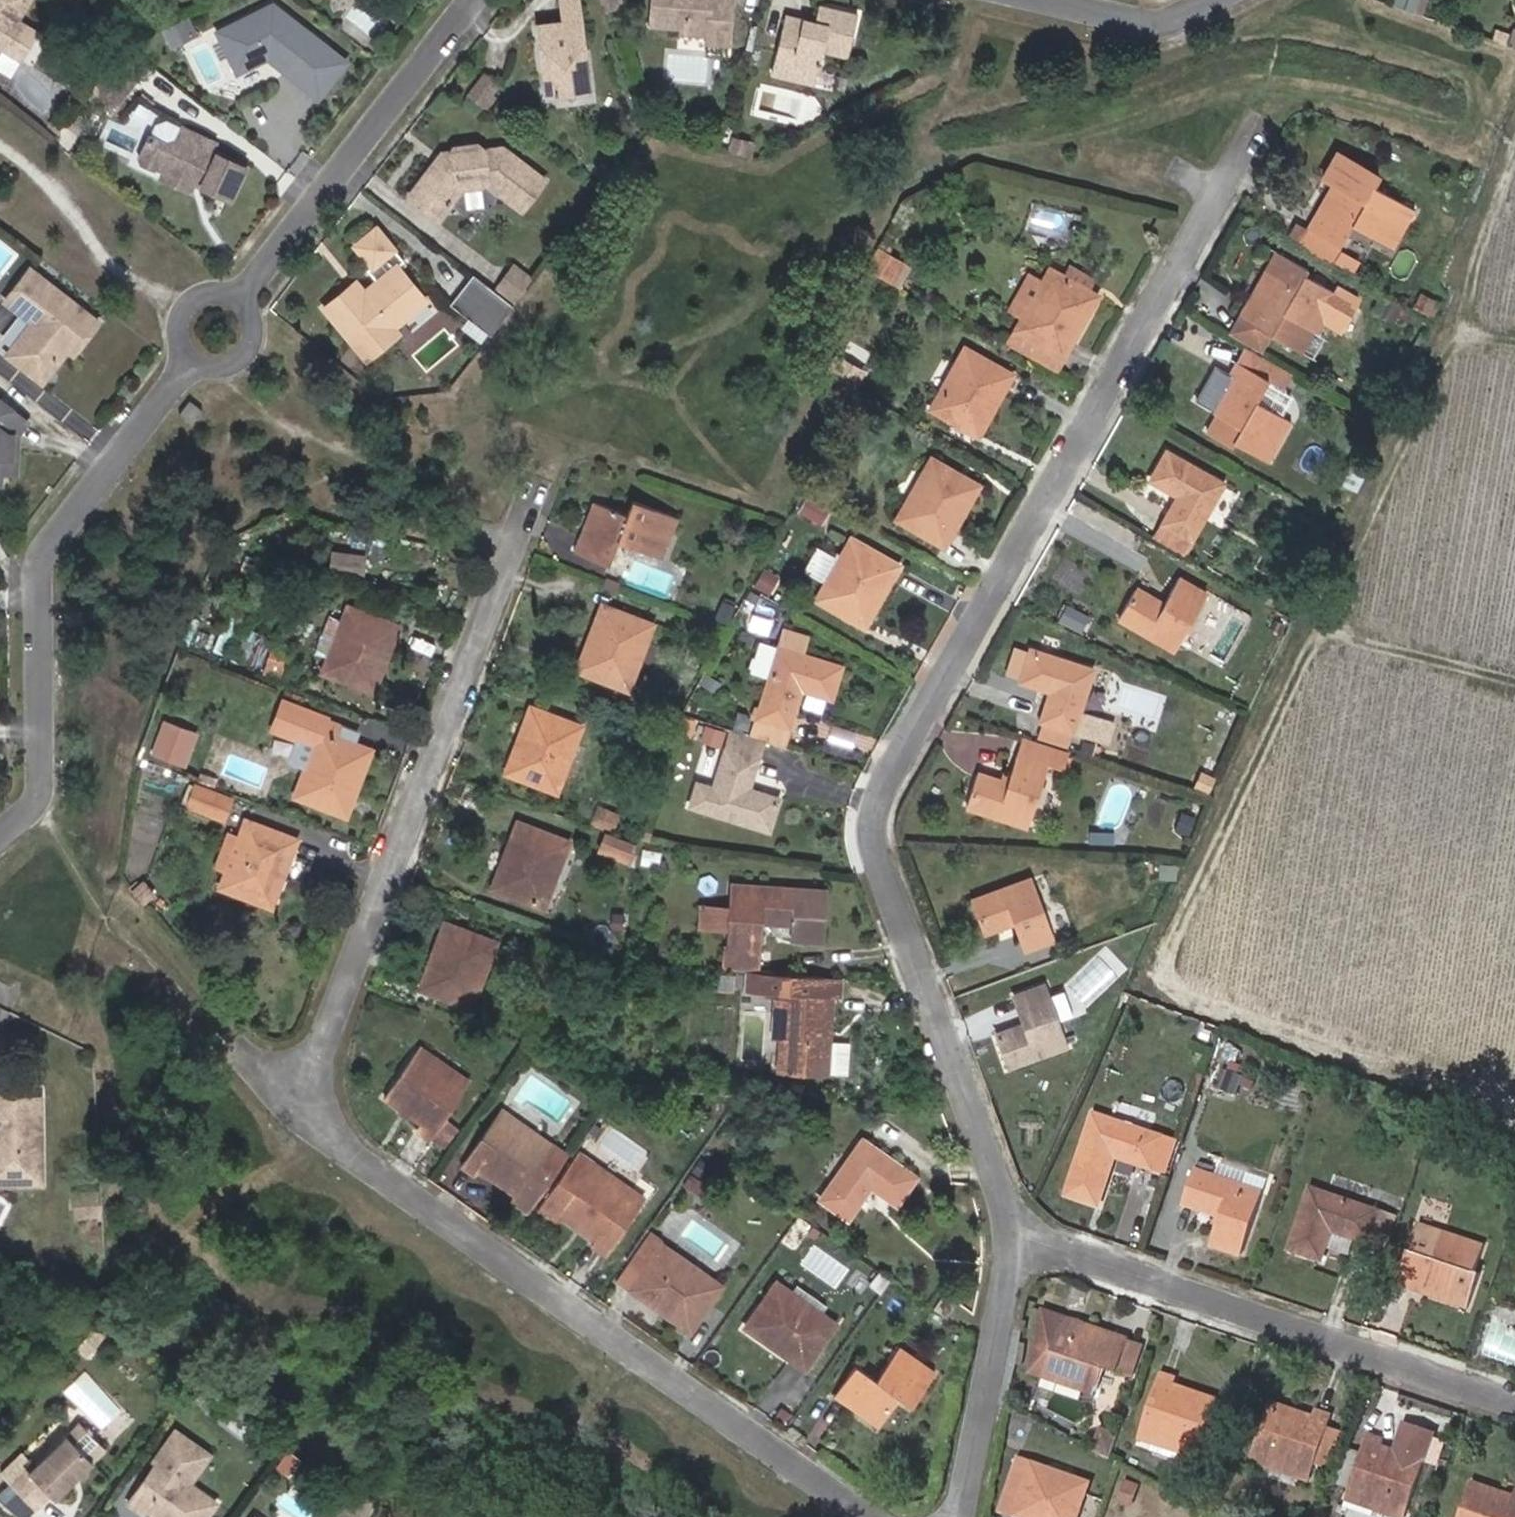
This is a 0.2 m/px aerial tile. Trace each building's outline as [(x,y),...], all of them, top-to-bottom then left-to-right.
[(19,61),(36,34),(16,22),(30,0),(0,0),(0,49),(19,61)] [(542,27),(550,97),(592,92),(580,0),(564,2),(567,24),(542,27)] [(609,8),(623,3),(622,0),(606,0),(609,8)] [(654,27),(685,29),(684,35),(710,37),(709,44),(731,45),(734,0),(656,0),(654,27)] [(1397,5),(1413,11),(1414,6),(1399,0),(1397,5)] [(274,6),(218,33),(238,73),(258,64),(255,58),(262,54),(268,59),(303,86),(331,50),(274,6)] [(820,86),(828,52),(852,58),(861,17),(823,8),(819,25),(790,19),(777,76),(820,86)] [(191,40),(197,38),(189,21),(183,24),(191,40)] [(183,24),(164,33),(172,50),(191,40),(183,24)] [(119,105),(150,65),(128,48),(112,68),(97,88),(119,105)] [(8,78),(19,61),(0,49),(0,73),(8,78)] [(303,86),(319,98),(347,63),(331,50),(303,86)] [(255,58),(258,64),(268,59),(262,54),(255,58)] [(467,97),(485,111),(504,86),(486,73),(467,97)] [(68,124),(60,118),(51,129),(59,136),(68,124)] [(246,168),(211,151),(214,144),(168,120),(158,124),(141,159),(144,163),(154,168),(159,168),(165,171),(168,181),(186,189),(192,187),(198,175),(202,177),(203,188),(229,200),(246,168)] [(734,150),(751,154),(754,143),(736,139),(734,150)] [(442,220),(456,202),(452,199),(462,186),(466,189),(485,186),(488,182),(525,210),(547,181),(508,150),(487,152),(482,147),(458,150),(455,153),(445,154),(444,156),(446,158),(439,167),(437,165),(412,197),(442,220)] [(1394,247),(1414,210),(1372,187),(1378,178),(1336,155),(1323,179),(1334,185),(1310,228),(1328,238),(1319,253),(1333,261),(1353,224),(1394,247)] [(462,186),(452,199),(456,202),(466,189),(462,186)] [(1310,228),(1303,225),(1295,240),(1319,253),(1328,238),(1310,228)] [(363,355),(393,330),(390,326),(408,311),(410,313),(425,302),(397,267),(403,261),(377,229),(369,235),(367,233),(358,241),(360,243),(356,247),(372,267),(367,271),(376,283),(364,292),(358,297),(351,287),(325,308),(341,329),(339,331),(347,340),(349,338),(363,355)] [(878,250),(868,269),(890,282),(901,263),(878,250)] [(1277,254),(1241,318),(1272,335),(1305,354),(1318,331),(1338,295),(1304,276),(1307,270),(1277,254)] [(1358,265),(1342,257),(1338,263),(1354,272),(1358,265)] [(1014,332),(1063,358),(1098,295),(1049,268),(1041,282),(1030,276),(1011,310),(1023,317),(1014,332)] [(22,307),(18,312),(31,322),(6,355),(36,378),(46,377),(59,360),(55,357),(63,346),(67,350),(72,354),(97,323),(29,269),(9,296),(22,307)] [(504,280),(519,292),(527,282),(511,270),(504,280)] [(483,329),(504,302),(473,277),(463,289),(482,305),(470,319),(483,329)] [(495,291),(511,303),(519,292),(504,280),(495,291)] [(358,297),(364,292),(356,283),(351,287),(358,297)] [(463,289),(451,304),(470,319),(482,305),(463,289)] [(1426,309),(1432,298),(1422,293),(1416,304),(1426,309)] [(1338,295),(1318,331),(1326,336),(1346,300),(1338,295)] [(5,301),(18,312),(22,307),(9,296),(5,301)] [(1432,298),(1426,309),(1433,313),(1439,302),(1432,298)] [(504,302),(483,329),(488,333),(509,307),(504,302)] [(1399,324),(1412,332),(1419,319),(1406,311),(1399,324)] [(1272,335),(1241,318),(1232,335),(1263,352),(1272,335)] [(393,330),(363,355),(367,359),(397,334),(393,330)] [(1008,344),(1056,371),(1063,358),(1014,332),(1008,344)] [(67,350),(63,346),(55,357),(59,360),(67,350)] [(966,366),(949,398),(939,393),(930,410),(977,435),(1010,374),(964,348),(957,361),(966,366)] [(1247,349),(1238,363),(1268,381),(1281,389),(1290,375),(1247,349)] [(826,375),(830,377),(840,360),(836,357),(826,375)] [(840,360),(830,377),(853,391),(863,373),(840,360)] [(939,393),(949,398),(966,366),(957,361),(939,393)] [(1268,381),(1238,363),(1211,409),(1221,415),(1211,433),(1233,446),(1236,441),(1269,460),(1291,423),(1255,402),(1268,381)] [(206,411),(192,401),(181,415),(194,426),(206,411)] [(20,436),(29,425),(0,402),(0,485),(1,486),(2,475),(18,476),(19,452),(13,447),(14,436),(20,436)] [(1163,524),(1192,541),(1225,482),(1168,451),(1151,481),(1179,496),(1163,524)] [(906,503),(897,519),(944,546),(979,485),(932,459),(923,474),(917,471),(900,500),(906,503)] [(575,552),(607,563),(616,540),(661,556),(676,516),(634,502),(628,516),(594,503),(575,552)] [(1154,541),(1183,558),(1192,541),(1163,524),(1154,541)] [(849,561),(834,587),(825,582),(816,599),(863,625),(897,564),(850,538),(840,556),(849,561)] [(365,559),(337,554),(334,571),(362,576),(365,559)] [(825,582),(834,587),(849,561),(840,556),(825,582)] [(764,568),(754,585),(768,593),(778,576),(764,568)] [(1139,589),(1121,620),(1172,648),(1205,592),(1180,578),(1166,604),(1139,589)] [(724,602),(719,616),(729,620),(735,607),(724,602)] [(635,670),(626,667),(638,634),(647,638),(652,622),(601,603),(577,669),(628,688),(635,670)] [(351,627),(339,660),(330,656),(324,672),(375,691),(399,626),(348,607),(342,624),(351,627)] [(330,656),(339,660),(351,627),(342,624),(330,656)] [(756,720),(788,729),(800,689),(829,698),(839,664),(802,653),(808,634),(784,628),(756,720)] [(638,634),(626,667),(635,670),(647,638),(638,634)] [(1017,644),(1007,677),(1021,682),(1031,649),(1017,644)] [(1031,649),(1021,682),(1050,691),(1041,721),(1106,742),(1113,721),(1080,711),(1093,669),(1031,649)] [(288,656),(270,651),(266,665),(284,670),(288,656)] [(311,784),(302,781),(295,798),(347,817),(372,749),(350,741),(356,726),(280,698),(268,731),(299,743),(323,752),(311,784)] [(563,776),(553,772),(566,738),(575,741),(581,725),(530,706),(505,773),(557,792),(563,776)] [(695,719),(684,716),(678,736),(689,740),(695,719)] [(752,733),(784,743),(788,729),(756,720),(752,733)] [(709,725),(705,738),(719,742),(723,730),(709,725)] [(165,728),(155,755),(182,765),(192,738),(165,728)] [(724,746),(760,757),(764,743),(728,731),(724,746)] [(566,738),(553,772),(563,776),(575,741),(566,738)] [(1026,739),(1011,783),(981,773),(969,808),(1026,826),(1047,764),(1064,769),(1069,754),(1026,739)] [(323,752),(299,743),(287,775),(302,781),(311,784),(323,752)] [(760,757),(724,746),(711,785),(696,780),(688,806),(770,832),(781,797),(750,788),(760,757)] [(224,822),(233,797),(196,784),(187,809),(224,822)] [(1182,815),(1177,827),(1191,833),(1196,821),(1182,815)] [(226,872),(220,889),(272,909),(298,838),(246,818),(238,840),(227,835),(215,868),(226,872)] [(550,891),(541,887),(555,853),(563,856),(569,841),(518,821),(492,887),(544,907),(550,891)] [(607,831),(600,848),(635,861),(637,842),(607,831)] [(641,863),(658,865),(660,850),(643,848),(641,863)] [(555,853),(541,887),(550,891),(563,856),(555,853)] [(1026,950),(1052,941),(1029,877),(974,898),(987,934),(1016,923),(1026,950)] [(144,881),(133,890),(143,902),(154,892),(144,881)] [(734,904),(732,928),(731,951),(724,950),(723,968),(746,970),(757,971),(760,922),(791,924),(791,941),(819,942),(823,890),(794,888),(735,884),(734,904)] [(701,902),(699,926),(732,928),(734,904),(701,902)] [(476,991),(468,988),(480,955),(489,958),(495,941),(445,922),(420,988),(470,1008),(476,991)] [(677,950),(695,951),(696,939),(678,938),(677,950)] [(480,955),(468,988),(476,991),(489,958),(480,955)] [(763,971),(757,971),(746,970),(745,993),(762,994),(763,971)] [(763,971),(762,994),(776,995),(774,1036),(782,1037),(780,1067),(848,1071),(849,1042),(829,1041),(832,997),(838,998),(839,977),(763,971)] [(997,1033),(1009,1065),(1065,1046),(1041,985),(1012,996),(1022,1024),(997,1033)] [(427,1136),(442,1115),(468,1080),(422,1047),(387,1098),(421,1123),(417,1129),(427,1136)] [(1243,1075),(1224,1068),(1216,1093),(1235,1099),(1243,1075)] [(7,1183),(40,1183),(40,1098),(22,1098),(3,1098),(3,1089),(0,1089),(0,1172),(7,1172),(7,1183)] [(3,1098),(22,1098),(22,1089),(3,1089),(3,1098)] [(502,1111),(497,1118),(560,1162),(565,1155),(502,1111)] [(1154,1169),(1164,1137),(1093,1114),(1068,1190),(1101,1200),(1115,1157),(1154,1169)] [(427,1136),(442,1147),(457,1126),(442,1115),(427,1136)] [(560,1162),(497,1118),(463,1167),(473,1174),(478,1168),(517,1195),(512,1201),(525,1211),(560,1162)] [(1171,1175),(1182,1143),(1164,1137),(1154,1169),(1171,1175)] [(862,1138),(818,1199),(847,1219),(870,1186),(896,1204),(915,1176),(862,1138)] [(579,1154),(574,1161),(637,1205),(642,1198),(579,1154)] [(637,1205),(574,1161),(540,1209),(553,1219),(558,1213),(596,1240),(592,1246),(603,1253),(637,1205)] [(1261,1191),(1195,1170),(1183,1204),(1222,1217),(1213,1245),(1241,1254),(1261,1191)] [(1370,1243),(1380,1210),(1309,1188),(1289,1250),(1322,1260),(1331,1230),(1370,1243)] [(99,1214),(98,1191),(75,1192),(76,1214),(99,1214)] [(1397,1283),(1466,1306),(1477,1273),(1473,1271),(1482,1245),(1418,1223),(1397,1283)] [(653,1230),(632,1257),(646,1267),(630,1289),(689,1331),(721,1286),(705,1275),(701,1280),(672,1258),(675,1253),(657,1240),(660,1235),(653,1230)] [(672,1258),(701,1280),(705,1275),(675,1253),(672,1258)] [(632,1257),(617,1279),(630,1289),(646,1267),(632,1257)] [(862,1282),(877,1292),(886,1279),(872,1269),(862,1282)] [(744,1326),(804,1368),(836,1325),(821,1314),(826,1307),(794,1285),(790,1292),(776,1282),(744,1326)] [(943,1294),(933,1308),(946,1317),(956,1304),(943,1294)] [(1044,1374),(1095,1391),(1104,1366),(1117,1371),(1117,1370),(1128,1338),(1042,1309),(1028,1372),(1043,1377),(1044,1374)] [(71,1345),(80,1353),(95,1336),(86,1328),(71,1345)] [(1128,1338),(1117,1370),(1133,1375),(1144,1344),(1128,1338)] [(897,1395),(908,1403),(931,1371),(901,1349),(878,1382),(857,1367),(837,1395),(876,1423),(897,1395)] [(1198,1451),(1215,1398),(1216,1397),(1173,1382),(1176,1376),(1164,1371),(1140,1438),(1155,1444),(1150,1458),(1180,1468),(1185,1454),(1195,1457),(1198,1451)] [(1093,1395),(1095,1391),(1044,1374),(1043,1377),(1093,1395)] [(1215,1398),(1198,1451),(1214,1456),(1232,1404),(1215,1398)] [(1314,1463),(1327,1425),(1330,1416),(1319,1412),(1317,1418),(1275,1403),(1254,1461),(1308,1480),(1314,1463)] [(18,1468),(2,1483),(28,1510),(44,1494),(49,1499),(100,1450),(73,1423),(23,1472),(18,1468)] [(1349,1500),(1399,1516),(1403,1516),(1431,1432),(1403,1423),(1394,1450),(1382,1446),(1384,1438),(1371,1434),(1364,1455),(1353,1489),(1349,1500)] [(1327,1425),(1314,1463),(1330,1469),(1343,1431),(1327,1425)] [(1101,1426),(1099,1431),(1115,1436),(1117,1432),(1101,1426)] [(126,1503),(143,1515),(147,1509),(158,1516),(202,1516),(212,1503),(188,1485),(199,1471),(177,1455),(187,1441),(172,1430),(151,1459),(155,1462),(126,1503)] [(1115,1436),(1099,1431),(1092,1450),(1108,1458),(1115,1436)] [(177,1455),(199,1471),(209,1457),(187,1441),(177,1455)] [(1345,1449),(1334,1483),(1353,1489),(1364,1455),(1345,1449)] [(1067,1486),(1046,1479),(1050,1469),(1019,1458),(1001,1510),(1022,1516),(1076,1516),(1088,1482),(1071,1476),(1067,1486)] [(1046,1479),(1067,1486),(1071,1476),(1050,1469),(1046,1479)] [(1125,1479),(1119,1500),(1133,1505),(1140,1484),(1125,1479)] [(1463,1516),(1514,1516),(1514,1494),(1514,1495),(1474,1482),(1463,1516)] [(343,1487),(326,1511),(334,1516),(362,1516),(370,1506),(343,1487)]
